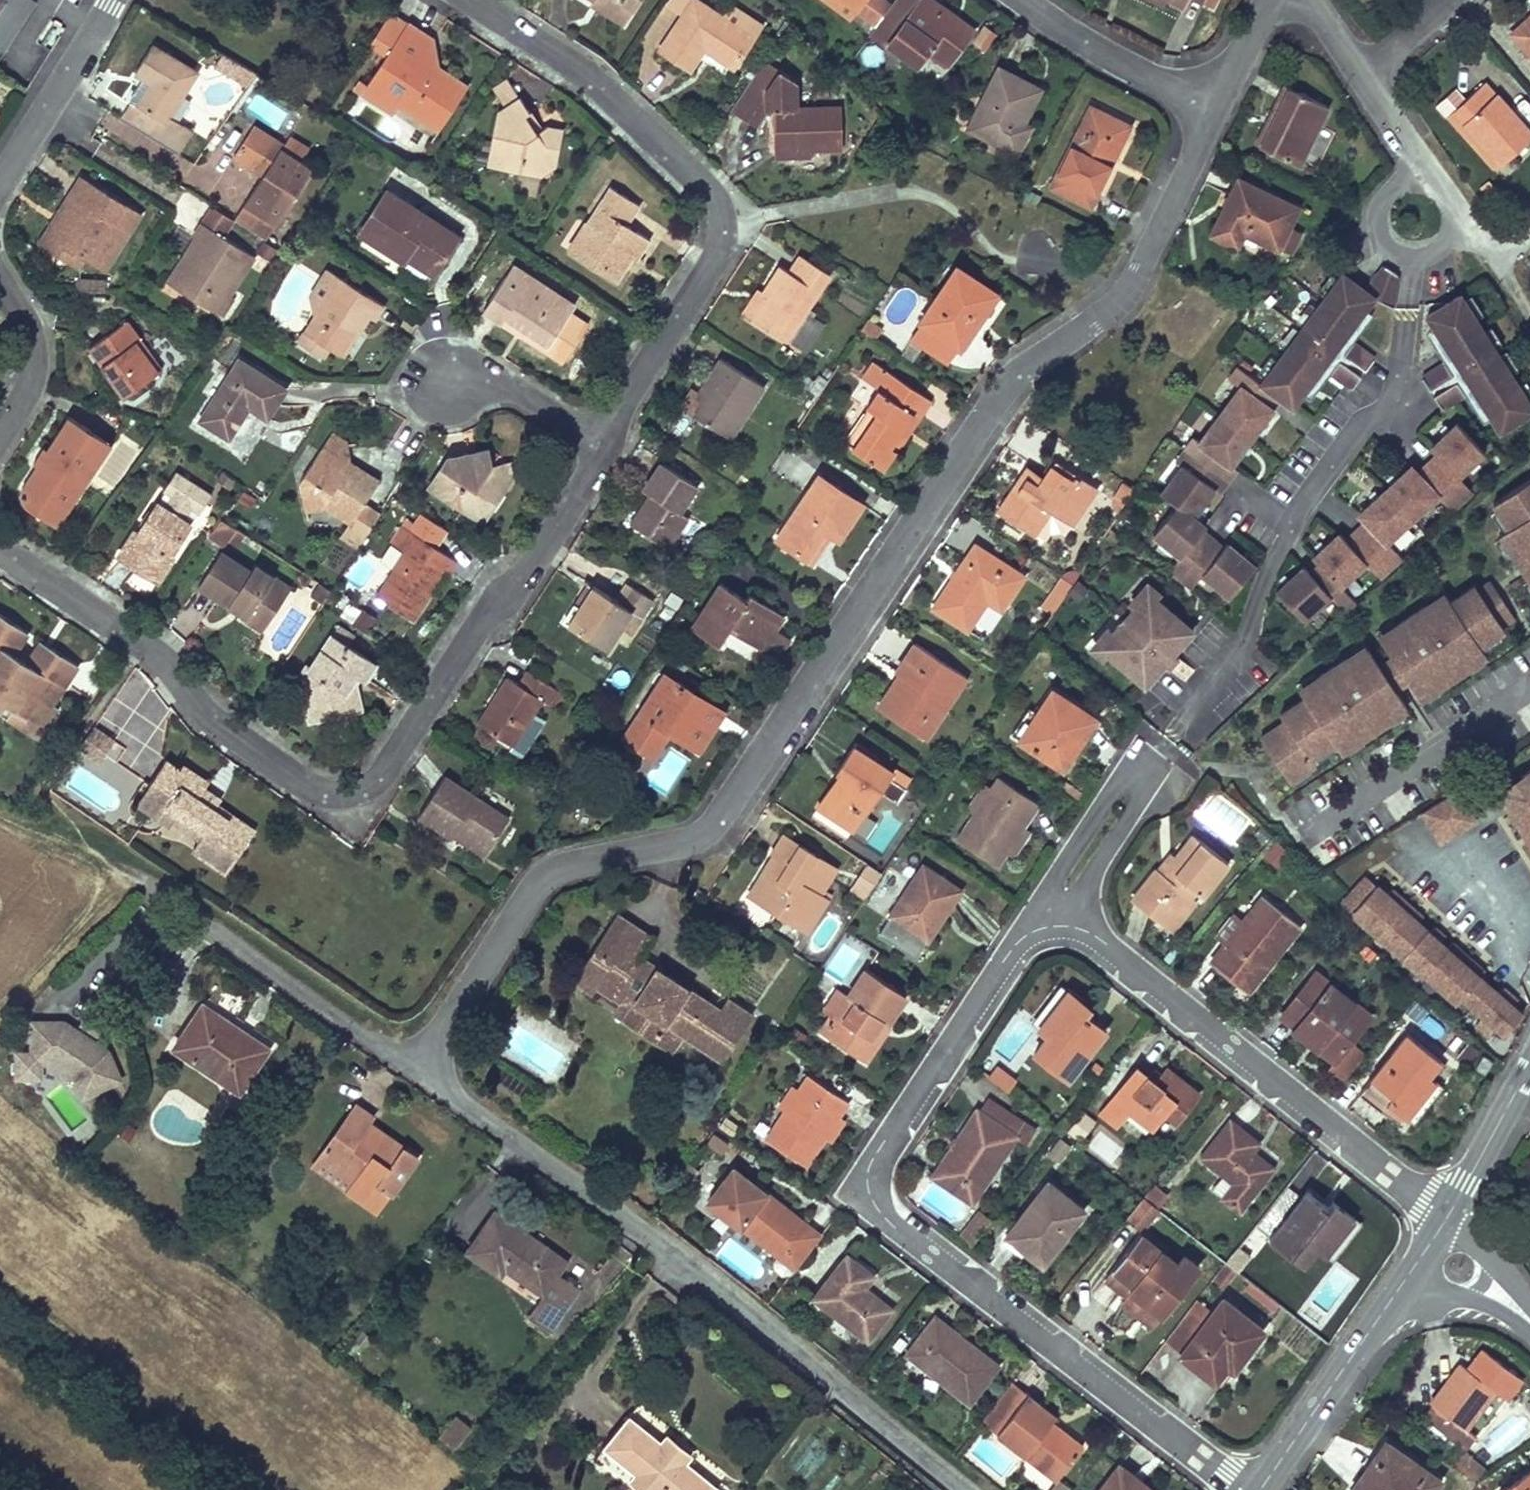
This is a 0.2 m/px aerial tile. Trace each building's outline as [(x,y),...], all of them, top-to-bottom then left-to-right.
[(37,1),(35,0),(0,0),(0,58),(37,1)] [(599,7),(625,23),(639,0),(604,0),(599,7)] [(698,0),(692,0),(682,14),(659,49),(689,69),(704,48),(733,67),(754,37),(723,17),(698,0)] [(665,3),(682,14),(692,0),(668,0),(665,3)] [(851,19),(857,10),(877,24),(891,5),(885,0),(825,0),(851,19)] [(891,5),(877,24),(869,35),(885,46),(887,43),(902,23),(919,0),(895,0),(891,5)] [(935,0),(919,0),(902,23),(887,43),(918,65),(929,50),(949,64),(972,33),(952,19),(955,15),(935,0)] [(723,17),(754,37),(762,24),(731,4),(723,17)] [(1386,15),(1377,6),(1370,12),(1378,22),(1386,15)] [(955,15),(952,19),(972,33),(975,30),(955,15)] [(1510,33),(1529,54),(1529,15),(1510,33)] [(437,65),(423,56),(433,39),(408,22),(362,92),(393,113),(397,106),(400,106),(415,102),(433,114),(457,78),(437,65)] [(433,39),(423,56),(437,65),(433,39)] [(131,100),(120,117),(151,136),(180,154),(194,130),(170,115),(197,71),(153,43),(135,72),(144,77),(152,82),(138,104),(131,100)] [(233,76),(240,63),(222,52),(214,66),(233,76)] [(841,107),(795,108),(795,79),(764,59),(732,108),(757,125),(767,110),(773,110),(774,150),(809,150),(842,149),(841,107)] [(999,67),(968,128),(1016,152),(1027,131),(1015,125),(1035,86),(999,67)] [(144,77),(131,100),(138,104),(152,82),(144,77)] [(438,131),(468,86),(457,78),(433,114),(415,102),(400,106),(438,131)] [(520,97),(508,78),(492,88),(505,107),(520,97)] [(1529,138),(1529,131),(1496,92),(1495,94),(1484,82),(1451,111),(1500,165),(1529,138)] [(1284,85),(1256,144),(1259,145),(1273,152),(1298,164),(1327,106),(1284,85)] [(1015,125),(1027,131),(1030,125),(1025,123),(1042,89),(1035,86),(1015,125)] [(537,132),(526,114),(530,112),(520,97),(505,107),(499,111),(488,165),(520,171),(522,161),(532,164),(540,175),(555,166),(562,129),(546,126),(537,132)] [(1086,136),(1098,110),(1091,107),(1078,132),(1086,136)] [(1078,132),(1057,174),(1096,193),(1130,126),(1098,110),(1086,136),(1078,132)] [(1500,165),(1451,111),(1445,116),(1494,170),(1500,165)] [(276,222),(311,168),(280,149),(283,145),(253,125),(233,155),(255,168),(258,163),(266,168),(263,174),(245,202),(276,222)] [(1273,152),(1259,145),(1256,150),(1271,158),(1273,152)] [(809,150),(774,150),(774,158),(809,157),(809,150)] [(540,175),(532,164),(522,161),(520,171),(540,175)] [(258,163),(255,168),(263,174),(266,168),(258,163)] [(1057,174),(1051,186),(1090,206),(1096,193),(1057,174)] [(140,213),(81,176),(68,197),(75,201),(47,246),(78,266),(84,256),(105,269),(140,213)] [(1296,208),(1238,180),(1212,233),(1236,245),(1243,231),(1291,254),(1301,233),(1288,226),(1296,208)] [(1493,188),(1487,180),(1480,187),(1486,194),(1493,188)] [(587,221),(597,227),(578,256),(617,282),(627,266),(633,257),(636,260),(639,257),(650,239),(627,224),(640,204),(610,185),(587,221)] [(458,236),(387,190),(359,232),(392,253),(397,245),(407,251),(405,255),(433,274),(458,236)] [(40,241),(47,246),(75,201),(68,197),(40,241)] [(587,221),(568,250),(578,256),(597,227),(587,221)] [(255,256),(202,222),(193,236),(196,237),(202,241),(192,257),(186,253),(172,275),(188,286),(184,292),(218,314),(219,312),(229,297),(255,256)] [(192,257),(202,241),(196,237),(186,253),(192,257)] [(397,245),(392,253),(402,259),(405,255),(407,251),(397,245)] [(753,319),(786,341),(787,339),(805,312),(830,274),(800,255),(789,271),(780,265),(763,291),(769,294),(753,319)] [(636,260),(633,257),(627,266),(635,271),(643,259),(639,257),(636,260)] [(524,335),(545,348),(568,313),(550,301),(556,292),(512,264),(489,299),(507,311),(505,314),(528,329),(524,335)] [(1362,292),(1370,299),(1388,309),(1392,275),(1380,266),(1362,292)] [(960,347),(996,292),(956,267),(921,321),(922,321),(959,346),(960,347)] [(167,282),(184,292),(188,286),(172,275),(167,282)] [(374,319),(384,304),(340,276),(305,332),(329,347),(338,352),(355,326),(359,328),(368,314),(374,319)] [(1288,408),(1370,299),(1362,292),(1339,276),(1257,385),(1235,369),(1226,381),(1238,390),(1197,444),(1192,440),(1175,464),(1181,468),(1160,496),(1174,507),(1152,536),(1179,557),(1166,574),(1189,592),(1201,577),(1230,599),(1253,568),(1225,546),(1222,550),(1200,534),(1204,529),(1191,519),(1213,490),(1218,494),(1235,471),(1229,466),(1279,400),(1288,408)] [(78,280),(77,289),(104,290),(105,281),(78,280)] [(753,319),(769,294),(763,291),(759,288),(743,313),(753,319)] [(574,304),(556,292),(550,301),(568,313),(574,304)] [(229,297),(219,312),(223,314),(233,299),(229,297)] [(1529,412),(1529,407),(1457,297),(1424,318),(1500,432),(1529,412)] [(483,308),(524,335),(528,329),(505,314),(507,311),(489,299),(483,308)] [(805,312),(787,339),(804,350),(822,322),(805,312)] [(1364,313),(1302,398),(1307,401),(1327,374),(1336,361),(1340,356),(1348,344),(1368,316),(1364,313)] [(148,349),(127,319),(89,346),(124,395),(157,371),(144,352),(148,349)] [(882,328),(867,319),(861,328),(876,338),(882,328)] [(948,363),(959,346),(922,321),(911,338),(948,363)] [(359,328),(355,326),(338,352),(342,355),(359,328)] [(329,347),(305,332),(300,340),(323,355),(329,347)] [(1488,421),(1430,334),(1425,337),(1444,365),(1452,378),(1456,384),(1464,396),(1483,424),(1488,421)] [(1371,360),(1348,344),(1340,356),(1362,372),(1371,360)] [(148,349),(144,352),(157,371),(161,369),(148,349)] [(693,415),(730,438),(763,385),(720,358),(699,391),(705,395),(701,403),(693,415)] [(267,418),(286,389),(239,359),(200,419),(229,437),(249,406),(267,418)] [(918,417),(930,399),(873,361),(862,377),(878,388),(866,405),(867,407),(875,412),(852,447),(851,448),(883,469),(896,451),(890,447),(913,414),(918,417)] [(1358,377),(1336,361),(1327,374),(1349,390),(1358,377)] [(1429,393),(1452,378),(1444,365),(1421,381),(1429,393)] [(1442,411),(1464,396),(1456,384),(1433,399),(1442,411)] [(705,395),(699,391),(694,399),(701,403),(705,395)] [(852,447),(875,412),(867,407),(843,441),(852,447)] [(896,451),(918,417),(913,414),(890,447),(896,451)] [(112,445),(68,416),(47,448),(46,449),(53,454),(44,467),(37,463),(36,464),(22,486),(21,489),(21,491),(21,494),(21,496),(22,498),(23,501),(24,502),(26,505),(48,519),(59,502),(69,509),(112,445)] [(1520,422),(1500,434),(1509,448),(1529,437),(1520,422)] [(1483,451),(1456,423),(1430,448),(1436,455),(1417,473),(1410,466),(1359,514),(1366,521),(1345,540),(1339,533),(1312,557),(1319,564),(1310,573),(1303,566),(1277,590),(1303,619),(1329,595),(1345,613),(1356,602),(1340,585),(1365,562),(1381,579),(1403,559),(1387,541),(1436,495),(1452,512),(1473,493),(1457,475),(1483,451)] [(348,443),(331,432),(323,445),(343,458),(336,467),(344,472),(350,463),(348,443)] [(378,481),(350,463),(344,472),(336,467),(343,458),(323,445),(300,480),(306,508),(325,504),(351,521),(341,536),(358,547),(379,515),(363,504),(378,481)] [(44,467),(53,454),(46,449),(47,448),(44,446),(33,462),(36,464),(37,463),(44,467)] [(492,464),(489,448),(448,456),(428,486),(470,514),(478,501),(491,509),(512,477),(492,464)] [(512,477),(508,460),(492,464),(512,477)] [(1097,487),(1054,460),(1043,477),(1037,485),(1021,475),(997,511),(1042,541),(1046,535),(1062,530),(1066,533),(1097,487)] [(696,484),(662,462),(643,489),(650,494),(654,497),(646,509),(642,506),(630,523),(666,547),(686,516),(679,510),(696,484)] [(1027,466),(1021,475),(1037,485),(1043,477),(1027,466)] [(190,506),(198,511),(209,494),(177,473),(166,490),(173,495),(190,506)] [(861,502),(818,475),(777,539),(806,557),(824,530),(829,533),(838,539),(861,502)] [(1493,510),(1509,534),(1497,542),(1529,592),(1529,486),(1493,510)] [(650,494),(642,506),(646,509),(654,497),(650,494)] [(173,495),(165,507),(182,518),(190,506),(173,495)] [(1105,524),(1110,528),(1129,498),(1124,495),(1105,524)] [(483,522),(491,509),(478,501),(470,514),(483,522)] [(58,526),(69,509),(59,502),(48,519),(58,526)] [(158,502),(122,556),(154,577),(190,523),(182,518),(165,507),(158,502)] [(223,546),(236,528),(220,518),(208,535),(223,546)] [(450,573),(458,561),(401,524),(391,540),(406,550),(376,595),(413,619),(445,570),(450,573)] [(829,533),(824,530),(806,557),(811,561),(829,533)] [(1023,576),(975,544),(933,607),(967,629),(986,600),(1000,609),(1023,576)] [(221,550),(198,585),(246,616),(244,619),(262,631),(291,587),(255,564),(251,570),(221,550)] [(331,590),(318,582),(313,590),(325,598),(331,590)] [(589,582),(576,604),(580,606),(593,585),(589,582)] [(784,615),(750,593),(746,599),(721,583),(692,627),(719,644),(729,628),(732,624),(739,628),(736,632),(776,658),(789,640),(774,630),(784,615)] [(1389,661),(1378,668),(1365,649),(1297,693),(1303,702),(1278,718),(1281,724),(1257,740),(1289,790),(1314,774),(1311,769),(1336,752),(1342,761),(1410,717),(1397,697),(1408,690),(1420,710),(1488,666),(1482,656),(1508,640),(1505,635),(1518,627),(1489,583),(1476,591),(1474,589),(1449,606),(1444,598),(1376,642),(1389,661)] [(576,604),(564,621),(607,648),(620,627),(632,634),(654,600),(628,584),(618,601),(593,585),(580,606),(576,604)] [(1173,652),(1193,629),(1148,591),(1100,647),(1144,685),(1164,662),(1173,652)] [(361,610),(352,623),(365,631),(373,618),(361,610)] [(0,613),(0,707),(4,701),(28,717),(33,708),(41,697),(51,704),(78,664),(51,647),(37,668),(27,662),(13,652),(27,631),(0,613)] [(729,628),(736,632),(739,628),(732,624),(729,628)] [(375,662),(332,634),(311,666),(307,664),(300,675),(303,689),(316,698),(311,705),(329,717),(343,713),(358,691),(351,687),(345,682),(352,671),(359,675),(364,679),(375,662)] [(51,647),(41,640),(27,662),(37,668),(51,647)] [(907,680),(885,713),(925,739),(966,676),(916,643),(896,673),(899,675),(907,680)] [(1173,652),(1164,662),(1175,672),(1184,661),(1173,652)] [(359,675),(352,671),(345,682),(351,687),(359,675)] [(497,703),(482,726),(512,745),(541,699),(546,702),(555,688),(528,672),(520,685),(507,677),(492,700),(497,703)] [(723,711),(664,673),(624,737),(649,753),(665,728),(670,731),(698,749),(723,711)] [(878,707),(885,713),(907,680),(899,675),(878,707)] [(555,688),(546,702),(552,706),(561,692),(555,688)] [(329,717),(311,705),(316,698),(303,689),(309,721),(329,717)] [(1011,734),(1063,768),(1096,717),(1052,689),(1036,713),(1028,708),(1011,734)] [(362,709),(358,691),(343,713),(362,709)] [(51,704),(41,697),(33,708),(42,714),(42,713),(51,719),(58,709),(51,704)] [(492,700),(478,723),(482,726),(497,703),(492,700)] [(30,731),(36,722),(28,717),(4,701),(0,707),(0,711),(30,731)] [(95,725),(87,736),(108,750),(115,740),(95,725)] [(670,731),(665,728),(649,753),(654,756),(670,731)] [(87,736),(81,746),(101,760),(108,750),(87,736)] [(818,807),(854,831),(881,791),(897,802),(906,789),(901,785),(907,775),(896,768),(894,771),(889,778),(872,766),(876,760),(854,744),(836,771),(840,774),(818,807)] [(894,771),(876,760),(872,766),(889,778),(894,771)] [(165,762),(146,787),(165,802),(162,806),(173,814),(167,822),(194,843),(190,849),(206,861),(203,865),(219,877),(249,837),(213,809),(197,797),(201,792),(205,786),(181,768),(178,772),(165,762)] [(445,775),(418,815),(452,838),(454,835),(459,827),(489,847),(509,818),(445,775)] [(1493,801),(1529,854),(1529,776),(1493,801)] [(958,839),(997,865),(1006,851),(1022,827),(1038,803),(999,777),(991,789),(975,813),(958,839)] [(975,813),(991,789),(985,784),(968,809),(975,813)] [(1064,793),(1078,802),(1084,793),(1070,784),(1064,793)] [(164,826),(167,822),(173,814),(162,806),(165,802),(146,787),(134,803),(164,826)] [(201,792),(197,797),(213,809),(217,804),(201,792)] [(1477,828),(1457,795),(1419,817),(1438,850),(1477,828)] [(484,856),(489,847),(459,827),(454,835),(484,856)] [(1029,831),(1022,827),(1006,851),(1013,855),(1029,831)] [(774,853),(753,887),(782,905),(777,912),(796,924),(806,908),(816,915),(830,893),(822,889),(829,878),(808,865),(815,854),(783,834),(772,852),(774,853)] [(1156,868),(1131,899),(1163,924),(1187,894),(1192,888),(1201,895),(1228,862),(1193,835),(1175,857),(1163,873),(1158,869),(1156,868)] [(1275,868),(1289,852),(1276,840),(1261,855),(1275,868)] [(187,853),(203,865),(206,861),(190,849),(187,853)] [(1158,869),(1163,873),(1175,857),(1170,853),(1158,869)] [(836,867),(815,854),(808,865),(829,878),(836,867)] [(850,891),(866,899),(879,870),(862,863),(850,891)] [(939,900),(949,906),(960,889),(923,865),(890,915),(920,934),(938,906),(936,905),(939,900)] [(1353,912),(1377,885),(1367,876),(1343,903),(1353,912)] [(1402,956),(1426,929),(1377,885),(1353,912),(1402,956)] [(753,887),(748,894),(777,912),(782,905),(753,887)] [(1187,894),(1163,924),(1172,931),(1196,901),(1187,894)] [(1210,962),(1247,992),(1300,925),(1263,896),(1244,920),(1225,943),(1210,962)] [(920,934),(927,939),(949,906),(939,900),(936,905),(938,906),(920,934)] [(806,931),(816,915),(806,908),(796,924),(806,931)] [(1216,936),(1225,943),(1244,920),(1234,913),(1216,936)] [(653,938),(616,914),(574,978),(593,991),(598,985),(615,996),(620,988),(637,998),(623,1019),(654,1040),(666,1021),(683,1032),(706,1047),(711,1040),(728,1051),(752,1015),(727,998),(720,1008),(657,967),(654,973),(638,962),(641,957),(653,938)] [(1522,1015),(1426,929),(1402,956),(1424,976),(1425,974),(1470,1014),(1476,1008),(1483,1015),(1476,1023),(1488,1034),(1496,1026),(1505,1034),(1522,1015)] [(654,973),(657,967),(641,957),(638,962),(654,973)] [(820,1031),(857,1055),(881,1018),(887,1022),(906,994),(866,968),(849,994),(846,993),(832,1014),(820,1031)] [(1294,1028),(1334,1061),(1370,1015),(1316,971),(1281,1015),(1295,1026),(1294,1028)] [(623,1019),(637,998),(620,988),(615,996),(626,1004),(618,1016),(623,1019)] [(832,1014),(846,993),(839,988),(824,1009),(832,1014)] [(1067,1078),(1105,1030),(1084,1014),(1089,1008),(1068,991),(1038,1028),(1047,1035),(1033,1051),(1067,1078)] [(268,1048),(204,1004),(175,1044),(239,1089),(268,1048)] [(108,1018),(91,1007),(80,1024),(97,1035),(108,1018)] [(857,1055),(865,1061),(889,1024),(887,1022),(881,1018),(857,1055)] [(30,1050),(29,1062),(39,1062),(54,1063),(74,1078),(83,1096),(120,1078),(106,1049),(63,1023),(31,1021),(30,1050)] [(683,1032),(666,1021),(654,1040),(671,1051),(683,1032)] [(1407,1033),(1371,1079),(1391,1096),(1386,1102),(1414,1123),(1443,1086),(1434,1079),(1429,1075),(1441,1060),(1407,1033)] [(1458,1035),(1448,1046),(1465,1061),(1475,1049),(1458,1035)] [(723,1059),(728,1051),(711,1040),(706,1047),(723,1059)] [(29,1062),(30,1050),(13,1049),(12,1076),(39,1077),(39,1062),(29,1062)] [(1476,1067),(1485,1073),(1492,1061),(1483,1055),(1476,1067)] [(1446,1064),(1441,1060),(1429,1075),(1434,1079),(1446,1064)] [(1007,1092),(1017,1078),(998,1064),(987,1078),(1007,1092)] [(1136,1067),(1100,1113),(1114,1124),(1119,1118),(1127,1108),(1150,1125),(1152,1127),(1164,1111),(1176,1120),(1197,1093),(1165,1068),(1159,1076),(1155,1082),(1147,1076),(1136,1067)] [(1147,1076),(1155,1082),(1159,1076),(1152,1070),(1147,1076)] [(766,1139),(806,1165),(824,1136),(838,1114),(847,1100),(808,1075),(799,1089),(785,1111),(766,1139)] [(1371,1079),(1359,1094),(1380,1110),(1386,1102),(1391,1096),(1371,1079)] [(779,1107),(785,1111),(799,1089),(793,1085),(779,1107)] [(977,1109),(933,1176),(972,1201),(1015,1136),(1021,1139),(1029,1126),(988,1099),(980,1111),(977,1109)] [(417,1158),(386,1134),(375,1152),(357,1139),(369,1122),(373,1116),(358,1104),(313,1164),(376,1210),(390,1191),(393,1193),(417,1158)] [(1150,1125),(1127,1108),(1119,1118),(1142,1135),(1150,1125)] [(1095,1121),(1082,1112),(1067,1132),(1079,1142),(1095,1121)] [(838,1114),(824,1136),(830,1140),(844,1118),(838,1114)] [(726,1117),(720,1127),(733,1135),(739,1126),(726,1117)] [(1259,1142),(1230,1119),(1200,1157),(1222,1174),(1234,1184),(1223,1198),(1240,1211),(1270,1172),(1249,1155),(1253,1151),(1259,1142)] [(375,1152),(386,1134),(369,1122),(357,1139),(375,1152)] [(1035,1130),(1029,1126),(1021,1139),(1026,1143),(1035,1130)] [(1101,1128),(1088,1146),(1112,1164),(1125,1146),(1101,1128)] [(729,1142),(716,1133),(709,1144),(722,1153),(729,1142)] [(1249,1155),(1270,1172),(1274,1167),(1253,1151),(1249,1155)] [(821,1234),(733,1167),(708,1201),(779,1255),(775,1261),(775,1268),(784,1274),(791,1273),(821,1234)] [(1211,1188),(1223,1198),(1234,1184),(1222,1174),(1211,1188)] [(1048,1180),(1009,1230),(1028,1245),(1024,1249),(1042,1263),(1084,1209),(1048,1180)] [(1155,1185),(1147,1195),(1159,1205),(1167,1194),(1155,1185)] [(1306,1190),(1269,1238),(1303,1265),(1316,1248),(1324,1254),(1354,1217),(1332,1200),(1327,1206),(1306,1190)] [(1148,1230),(1159,1205),(1139,1196),(1127,1221),(1148,1230)] [(1163,1206),(1160,1210),(1182,1228),(1186,1224),(1163,1206)] [(566,1262),(497,1211),(467,1251),(500,1275),(507,1265),(512,1268),(510,1271),(542,1295),(529,1314),(551,1330),(579,1292),(557,1275),(566,1262)] [(968,1230),(977,1237),(990,1221),(978,1212),(966,1228),(968,1230)] [(962,1237),(971,1244),(977,1237),(968,1230),(962,1237)] [(1009,1230),(1006,1234),(1024,1249),(1028,1245),(1009,1230)] [(1140,1233),(1105,1277),(1127,1294),(1131,1289),(1161,1313),(1198,1266),(1183,1254),(1177,1263),(1140,1233)] [(847,1254),(813,1297),(867,1339),(891,1309),(873,1295),(871,1298),(861,1290),(873,1275),(847,1254)] [(1236,1270),(1226,1262),(1211,1281),(1219,1287),(1227,1277),(1230,1279),(1236,1270)] [(1279,1304),(1251,1282),(1247,1287),(1275,1309),(1279,1304)] [(1157,1318),(1161,1313),(1131,1289),(1127,1294),(1157,1318)] [(1180,1354),(1215,1381),(1234,1356),(1240,1360),(1264,1329),(1223,1298),(1205,1322),(1181,1353),(1180,1354)] [(1165,1341),(1181,1353),(1205,1322),(1189,1309),(1165,1341)] [(998,1365),(935,1317),(907,1354),(969,1402),(998,1365)] [(1221,1385),(1240,1360),(1234,1356),(1215,1381),(1221,1385)] [(1501,1381),(1484,1368),(1478,1377),(1460,1364),(1431,1403),(1432,1404),(1439,1409),(1430,1421),(1466,1449),(1475,1436),(1480,1433),(1506,1399),(1494,1390),(1501,1381)] [(1056,1416),(1012,1381),(986,1416),(1001,1428),(997,1434),(1056,1480),(1057,1478),(1083,1445),(1052,1421),(1056,1416)] [(1430,1421),(1439,1409),(1432,1404),(1423,1415),(1430,1421)] [(458,1415),(440,1437),(454,1448),(472,1426),(458,1415)] [(605,1447),(636,1474),(637,1482),(645,1481),(652,1487),(652,1489),(716,1489),(718,1488),(685,1461),(685,1452),(677,1455),(670,1449),(670,1440),(660,1442),(629,1415),(605,1447)] [(1001,1428),(986,1416),(981,1421),(997,1434),(1001,1428)] [(1386,1441),(1352,1489),(1354,1489),(1433,1489),(1441,1479),(1386,1441)] [(1484,1469),(1466,1455),(1455,1447),(1445,1459),(1475,1480),(1484,1469)] [(1119,1465),(1101,1489),(1152,1489),(1119,1465)] [(1503,1489),(1529,1489),(1529,1471),(1503,1489)] [(1057,1478),(1056,1480),(1048,1489),(1065,1489),(1068,1487),(1057,1478)]
